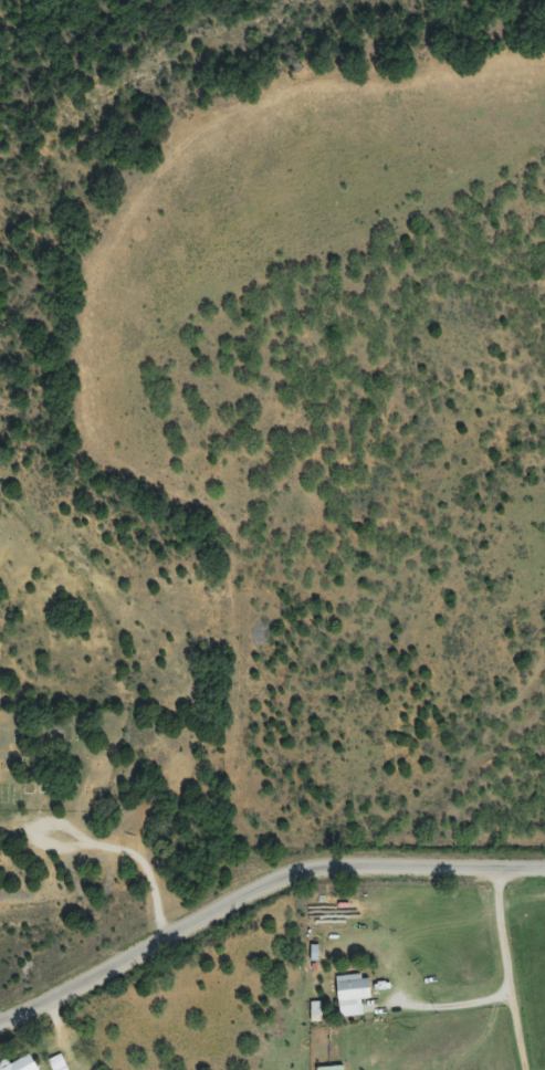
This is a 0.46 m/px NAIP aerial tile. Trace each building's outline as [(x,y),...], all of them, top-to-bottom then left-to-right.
[(340,1005),(359,1004),(359,999),(373,998),(371,975),(338,978),(340,1005)] [(30,1051),(0,1066),(0,1069),(40,1069),(30,1051)] [(62,1052),(48,1058),(54,1069),(70,1069),(62,1052)]
